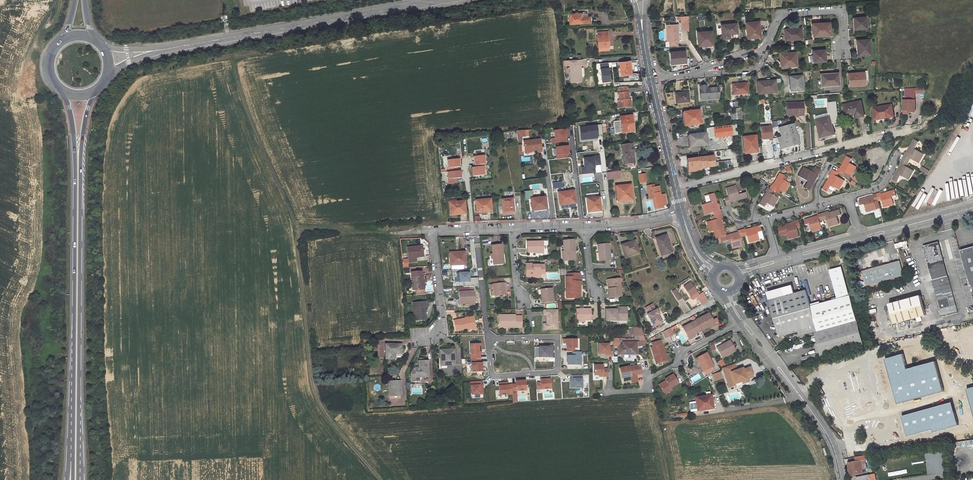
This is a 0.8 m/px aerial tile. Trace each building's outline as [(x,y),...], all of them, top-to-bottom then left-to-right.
[(571,22),(584,22),(591,22),(591,16),(589,16),(589,13),(587,13),(577,13),(571,13),(571,22)] [(865,14),(852,15),(854,27),(866,26),(865,14)] [(761,21),(746,23),(747,38),(758,37),(757,31),(762,30),(761,21)] [(828,21),(811,23),(812,35),(829,33),(828,21)] [(736,24),(721,25),(722,39),(729,38),(729,34),(737,33),(736,24)] [(677,25),(666,25),(667,42),(678,42),(677,25)] [(800,26),(783,28),(784,40),(801,38),(800,26)] [(610,46),(610,31),(599,31),(600,46),(610,46)] [(711,32),(696,33),(698,46),(712,45),(711,32)] [(869,36),(856,37),(857,43),(858,43),(859,53),(870,52),(869,36)] [(824,48),(812,49),(813,60),(825,59),(824,48)] [(686,51),(670,53),(672,65),(687,63),(686,51)] [(795,51),(780,52),(781,60),(780,60),(780,66),(796,64),(795,51)] [(573,64),(574,80),(584,79),(584,64),(585,64),(584,58),(565,59),(566,65),(573,64)] [(608,62),(598,63),(599,82),(609,81),(608,62)] [(634,75),(632,62),(621,64),(623,77),(634,75)] [(864,70),(847,71),(849,83),(865,82),(865,79),(867,79),(866,68),(864,68),(864,70)] [(837,71),(820,72),(821,84),(838,82),(837,71)] [(802,75),(790,76),(791,85),(790,85),(790,90),(803,89),(802,75)] [(774,80),(757,82),(758,93),(776,91),(774,80)] [(746,82),(732,83),(733,94),(747,93),(746,82)] [(706,85),(699,86),(700,99),(718,97),(717,87),(706,88),(706,85)] [(917,110),(918,86),(907,86),(907,98),(905,98),(905,112),(914,112),(914,110),(917,110)] [(632,108),(632,101),(630,101),(629,93),(628,93),(628,87),(620,88),(620,93),(621,101),(619,101),(620,109),(632,108)] [(687,91),(674,92),(675,103),(688,101),(687,91)] [(862,99),(845,103),(848,115),(859,112),(860,115),(865,114),(862,99)] [(802,101),(787,102),(788,115),(804,114),(802,101)] [(893,102),(875,105),(877,117),(882,116),(882,115),(895,113),(893,102)] [(701,110),(685,111),(686,126),(702,124),(701,110)] [(633,132),(631,116),(620,118),(620,122),(618,122),(618,128),(621,127),(622,134),(633,132)] [(818,121),(820,128),(822,140),(837,137),(833,118),(823,120),(818,121)] [(794,123),(778,127),(781,137),(778,138),(780,148),(799,142),(794,123)] [(601,125),(579,127),(581,140),(598,138),(598,136),(602,135),(601,125)] [(737,125),(712,128),(709,128),(711,139),(738,135),(737,125)] [(761,136),(768,135),(768,137),(773,136),(772,125),(771,125),(765,126),(760,126),(761,136)] [(554,138),(550,139),(551,143),(567,141),(567,138),(568,138),(567,129),(553,131),(554,138)] [(708,134),(690,136),(692,148),(709,146),(708,134)] [(755,135),(743,136),(745,153),(750,152),(750,151),(757,150),(757,152),(760,151),(760,146),(756,146),(755,135)] [(528,150),(534,149),(540,148),(540,149),(545,149),(542,136),(526,140),(528,150)] [(916,138),(907,153),(906,153),(903,158),(910,161),(913,156),(921,161),(926,152),(918,147),(921,140),(916,138)] [(569,146),(555,148),(556,159),(568,157),(568,154),(570,154),(569,146)] [(636,165),(634,146),(624,146),(625,165),(636,165)] [(473,156),(473,166),(485,165),(484,155),(473,156)] [(593,157),(583,158),(584,167),(581,167),(582,174),(596,173),(595,166),(600,165),(599,155),(593,155),(593,157)] [(858,164),(851,160),(853,157),(849,155),(841,167),(838,171),(841,172),(844,174),(846,170),(852,174),(858,164)] [(701,160),(702,170),(713,168),(714,172),(728,170),(727,166),(730,165),(730,161),(713,164),(712,158),(701,160)] [(903,162),(894,177),(899,180),(903,173),(910,178),(916,169),(908,164),(910,161),(903,158),(901,161),(903,162)] [(446,160),(447,172),(442,172),(443,181),(447,181),(448,184),(457,183),(457,178),(461,178),(460,170),(457,170),(456,167),(460,167),(459,159),(446,160)] [(701,160),(687,162),(688,169),(690,169),(690,174),(700,173),(699,170),(702,170),(701,160)] [(472,176),(484,175),(484,166),(471,167),(472,176)] [(805,167),(800,176),(808,181),(804,187),(809,190),(818,175),(821,170),(815,166),(812,171),(805,167)] [(833,184),(841,188),(847,179),(839,174),(841,172),(838,171),(834,168),(832,171),(834,173),(825,188),(829,190),(833,184)] [(788,183),(782,179),(784,175),(780,173),(772,186),(771,185),(769,188),(772,191),(775,192),(776,189),(781,191),(783,192),(788,183)] [(729,201),(747,196),(745,191),(738,193),(736,184),(725,187),(727,196),(724,196),(726,204),(729,203),(729,201)] [(632,200),(630,185),(615,186),(617,201),(632,200)] [(660,195),(658,186),(653,187),(650,187),(647,188),(649,200),(653,199),(655,199),(656,208),(662,207),(662,204),(665,204),(663,194),(660,195)] [(765,203),(771,207),(777,198),(771,194),(772,191),(769,188),(767,187),(765,191),(766,192),(758,204),(763,207),(765,203)] [(883,199),(886,206),(896,202),(894,195),(898,194),(897,189),(882,193),(882,192),(877,193),(879,200),(883,199)] [(532,190),(524,191),(525,200),(530,199),(531,212),(547,210),(545,196),(533,198),(532,190)] [(575,203),(573,191),(557,193),(559,205),(575,203)] [(718,210),(713,193),(708,194),(710,201),(701,204),(704,214),(713,212),(714,215),(720,213),(719,209),(718,210)] [(874,196),(860,200),(861,204),(865,203),(867,211),(878,208),(876,201),(879,200),(877,193),(873,194),(874,196)] [(600,211),(599,197),(586,199),(587,213),(600,211)] [(477,204),(477,212),(479,212),(481,211),(481,214),(489,213),(489,211),(494,210),(494,198),(478,199),(478,200),(478,204),(477,204)] [(515,206),(515,198),(503,199),(505,213),(516,212),(517,212),(517,206),(515,206)] [(463,211),(469,210),(468,200),(453,201),(454,214),(463,213),(463,211)] [(842,209),(828,213),(827,211),(823,212),(825,219),(829,218),(831,225),(841,222),(839,214),(843,213),(842,209)] [(823,227),(821,220),(825,219),(823,212),(819,213),(819,215),(805,219),(806,224),(810,223),(812,230),(823,227)] [(725,235),(720,217),(721,217),(720,213),(714,215),(714,218),(706,221),(709,231),(712,230),(717,229),(719,237),(725,235)] [(797,221),(779,226),(780,231),(788,229),(791,238),(801,235),(799,227),(802,226),(800,219),(796,220),(797,221)] [(749,242),(759,239),(763,238),(760,226),(746,230),(746,228),(742,229),(743,236),(747,235),(749,242)] [(743,236),(742,229),(737,230),(737,232),(725,235),(719,237),(721,242),(729,240),(731,248),(742,246),(739,237),(743,236)] [(666,234),(654,238),(661,257),(672,253),(666,234)] [(638,251),(634,239),(621,243),(625,255),(638,251)] [(574,258),(573,250),(575,250),(574,240),(562,241),(563,250),(561,251),(562,260),(574,258)] [(938,241),(922,246),(941,316),(957,312),(938,241)] [(543,242),(527,242),(527,253),(543,252),(543,242)] [(423,244),(409,246),(410,261),(418,260),(418,255),(424,254),(423,244)] [(491,252),(492,256),(493,256),(494,265),(502,264),(501,254),(503,254),(501,244),(492,246),(492,251),(491,252)] [(610,260),(609,244),(599,244),(599,252),(601,252),(601,260),(610,260)] [(960,249),(972,298),(972,246),(960,249)] [(466,251),(452,251),(453,263),(466,263),(466,251)] [(874,268),(868,269),(862,271),(866,284),(903,274),(899,260),(874,268)] [(533,264),(525,265),(525,272),(528,272),(528,277),(539,276),(539,274),(543,274),(543,265),(534,266),(533,264)] [(797,331),(813,327),(814,331),(814,332),(857,321),(850,294),(843,266),(830,270),(838,298),(810,305),(806,289),(794,292),(792,285),(767,292),(779,336),(797,331)] [(421,269),(414,270),(415,287),(426,286),(424,273),(422,274),(421,269)] [(469,272),(458,272),(459,283),(470,282),(469,272)] [(567,281),(567,292),(568,292),(568,299),(578,299),(578,290),(580,290),(580,286),(581,286),(581,283),(579,283),(580,275),(568,274),(568,281),(567,281)] [(688,278),(681,283),(687,292),(694,287),(688,278)] [(623,298),(621,281),(612,281),(612,289),(610,290),(611,299),(623,298)] [(497,296),(507,295),(506,287),(508,287),(507,283),(493,285),(493,289),(497,289),(497,296)] [(541,295),(541,303),(553,302),(552,287),(542,288),(542,295),(541,295)] [(694,291),(703,304),(709,301),(700,287),(696,289),(694,291)] [(675,289),(672,291),(677,300),(680,299),(675,289)] [(461,305),(469,305),(476,304),(475,292),(460,293),(461,305)] [(920,295),(889,304),(894,323),(895,328),(919,321),(918,317),(925,315),(920,295)] [(431,299),(416,300),(418,318),(429,317),(428,304),(431,303),(431,299)] [(610,318),(626,319),(626,308),(621,308),(621,310),(605,310),(605,321),(610,321),(610,318)] [(659,312),(656,308),(647,314),(654,325),(662,321),(657,313),(659,312)] [(577,320),(585,320),(591,320),(591,309),(577,309),(577,320)] [(556,310),(543,310),(543,316),(546,316),(546,324),(546,330),(557,329),(556,310)] [(710,311),(698,318),(696,319),(701,328),(709,323),(715,320),(716,323),(720,320),(718,315),(713,318),(710,311)] [(508,326),(516,326),(516,327),(522,327),(522,316),(515,316),(515,315),(505,315),(505,316),(499,316),(499,328),(508,327),(508,326)] [(457,329),(470,327),(477,326),(475,316),(455,320),(457,329)] [(694,332),(701,328),(696,319),(694,320),(683,326),(689,335),(694,332)] [(857,321),(814,332),(817,343),(821,355),(864,344),(857,321)] [(813,327),(797,331),(799,335),(814,331),(813,327)] [(954,342),(971,356),(972,354),(972,345),(960,335),(954,342)] [(581,352),(575,352),(575,348),(577,348),(577,339),(563,339),(563,344),(566,344),(566,352),(572,352),(572,355),(567,355),(567,365),(581,365),(581,352)] [(735,351),(730,340),(715,348),(721,359),(735,351)] [(625,344),(621,344),(621,353),(624,353),(624,355),(625,356),(632,356),(633,355),(632,352),(639,352),(639,341),(625,342),(625,344)] [(666,362),(662,341),(653,342),(654,347),(651,347),(654,358),(656,357),(657,363),(666,362)] [(404,342),(389,342),(389,356),(397,356),(398,351),(404,351),(404,342)] [(612,342),(602,342),(602,352),(608,352),(611,352),(611,354),(616,353),(616,346),(612,346),(612,342)] [(470,344),(471,372),(483,372),(483,362),(481,362),(481,344),(470,344)] [(538,347),(534,347),(534,357),(553,357),(553,345),(538,345),(538,347)] [(454,349),(440,350),(441,365),(455,364),(454,349)] [(696,358),(704,371),(712,366),(714,365),(706,352),(696,358)] [(904,354),(886,359),(898,404),(944,392),(936,362),(908,369),(904,354)] [(722,359),(717,362),(721,368),(725,365),(722,359)] [(416,378),(428,377),(428,361),(418,361),(419,368),(415,368),(415,370),(413,370),(411,373),(411,380),(413,380),(416,378)] [(736,363),(722,368),(729,388),(736,386),(735,384),(741,383),(742,385),(750,382),(749,379),(754,377),(750,366),(744,369),(743,367),(737,369),(736,363)] [(628,366),(619,368),(621,377),(630,376),(631,383),(637,381),(635,376),(634,376),(634,375),(641,373),(640,369),(639,364),(629,367),(628,366)] [(609,376),(608,368),(603,368),(603,365),(594,365),(595,375),(599,375),(603,375),(603,376),(609,376)] [(705,376),(710,373),(715,370),(712,366),(704,371),(703,372),(705,376)] [(721,372),(712,375),(714,381),(723,378),(721,372)] [(678,383),(673,374),(665,379),(666,381),(659,385),(664,394),(671,390),(670,388),(678,383)] [(571,378),(569,378),(569,388),(582,388),(582,375),(571,375),(571,378)] [(550,378),(540,379),(540,382),(536,382),(537,390),(551,389),(550,378)] [(404,380),(391,380),(391,384),(393,384),(393,395),(405,395),(404,380)] [(525,380),(515,380),(515,384),(508,384),(508,382),(498,383),(499,396),(512,395),(513,403),(518,402),(517,391),(526,391),(525,380)] [(481,381),(470,382),(471,395),(484,394),(483,384),(481,384),(481,381)] [(711,396),(695,398),(697,411),(712,409),(711,396)] [(877,403),(879,416),(896,414),(895,401),(877,403)] [(953,402),(902,417),(908,436),(933,429),(934,432),(959,425),(953,402)] [(862,464),(861,461),(870,458),(869,455),(855,457),(856,461),(848,463),(851,475),(863,473),(863,469),(867,468),(866,464),(862,464)] [(872,469),(868,470),(869,474),(856,477),(857,479),(871,479),(871,478),(874,478),(872,469)]
